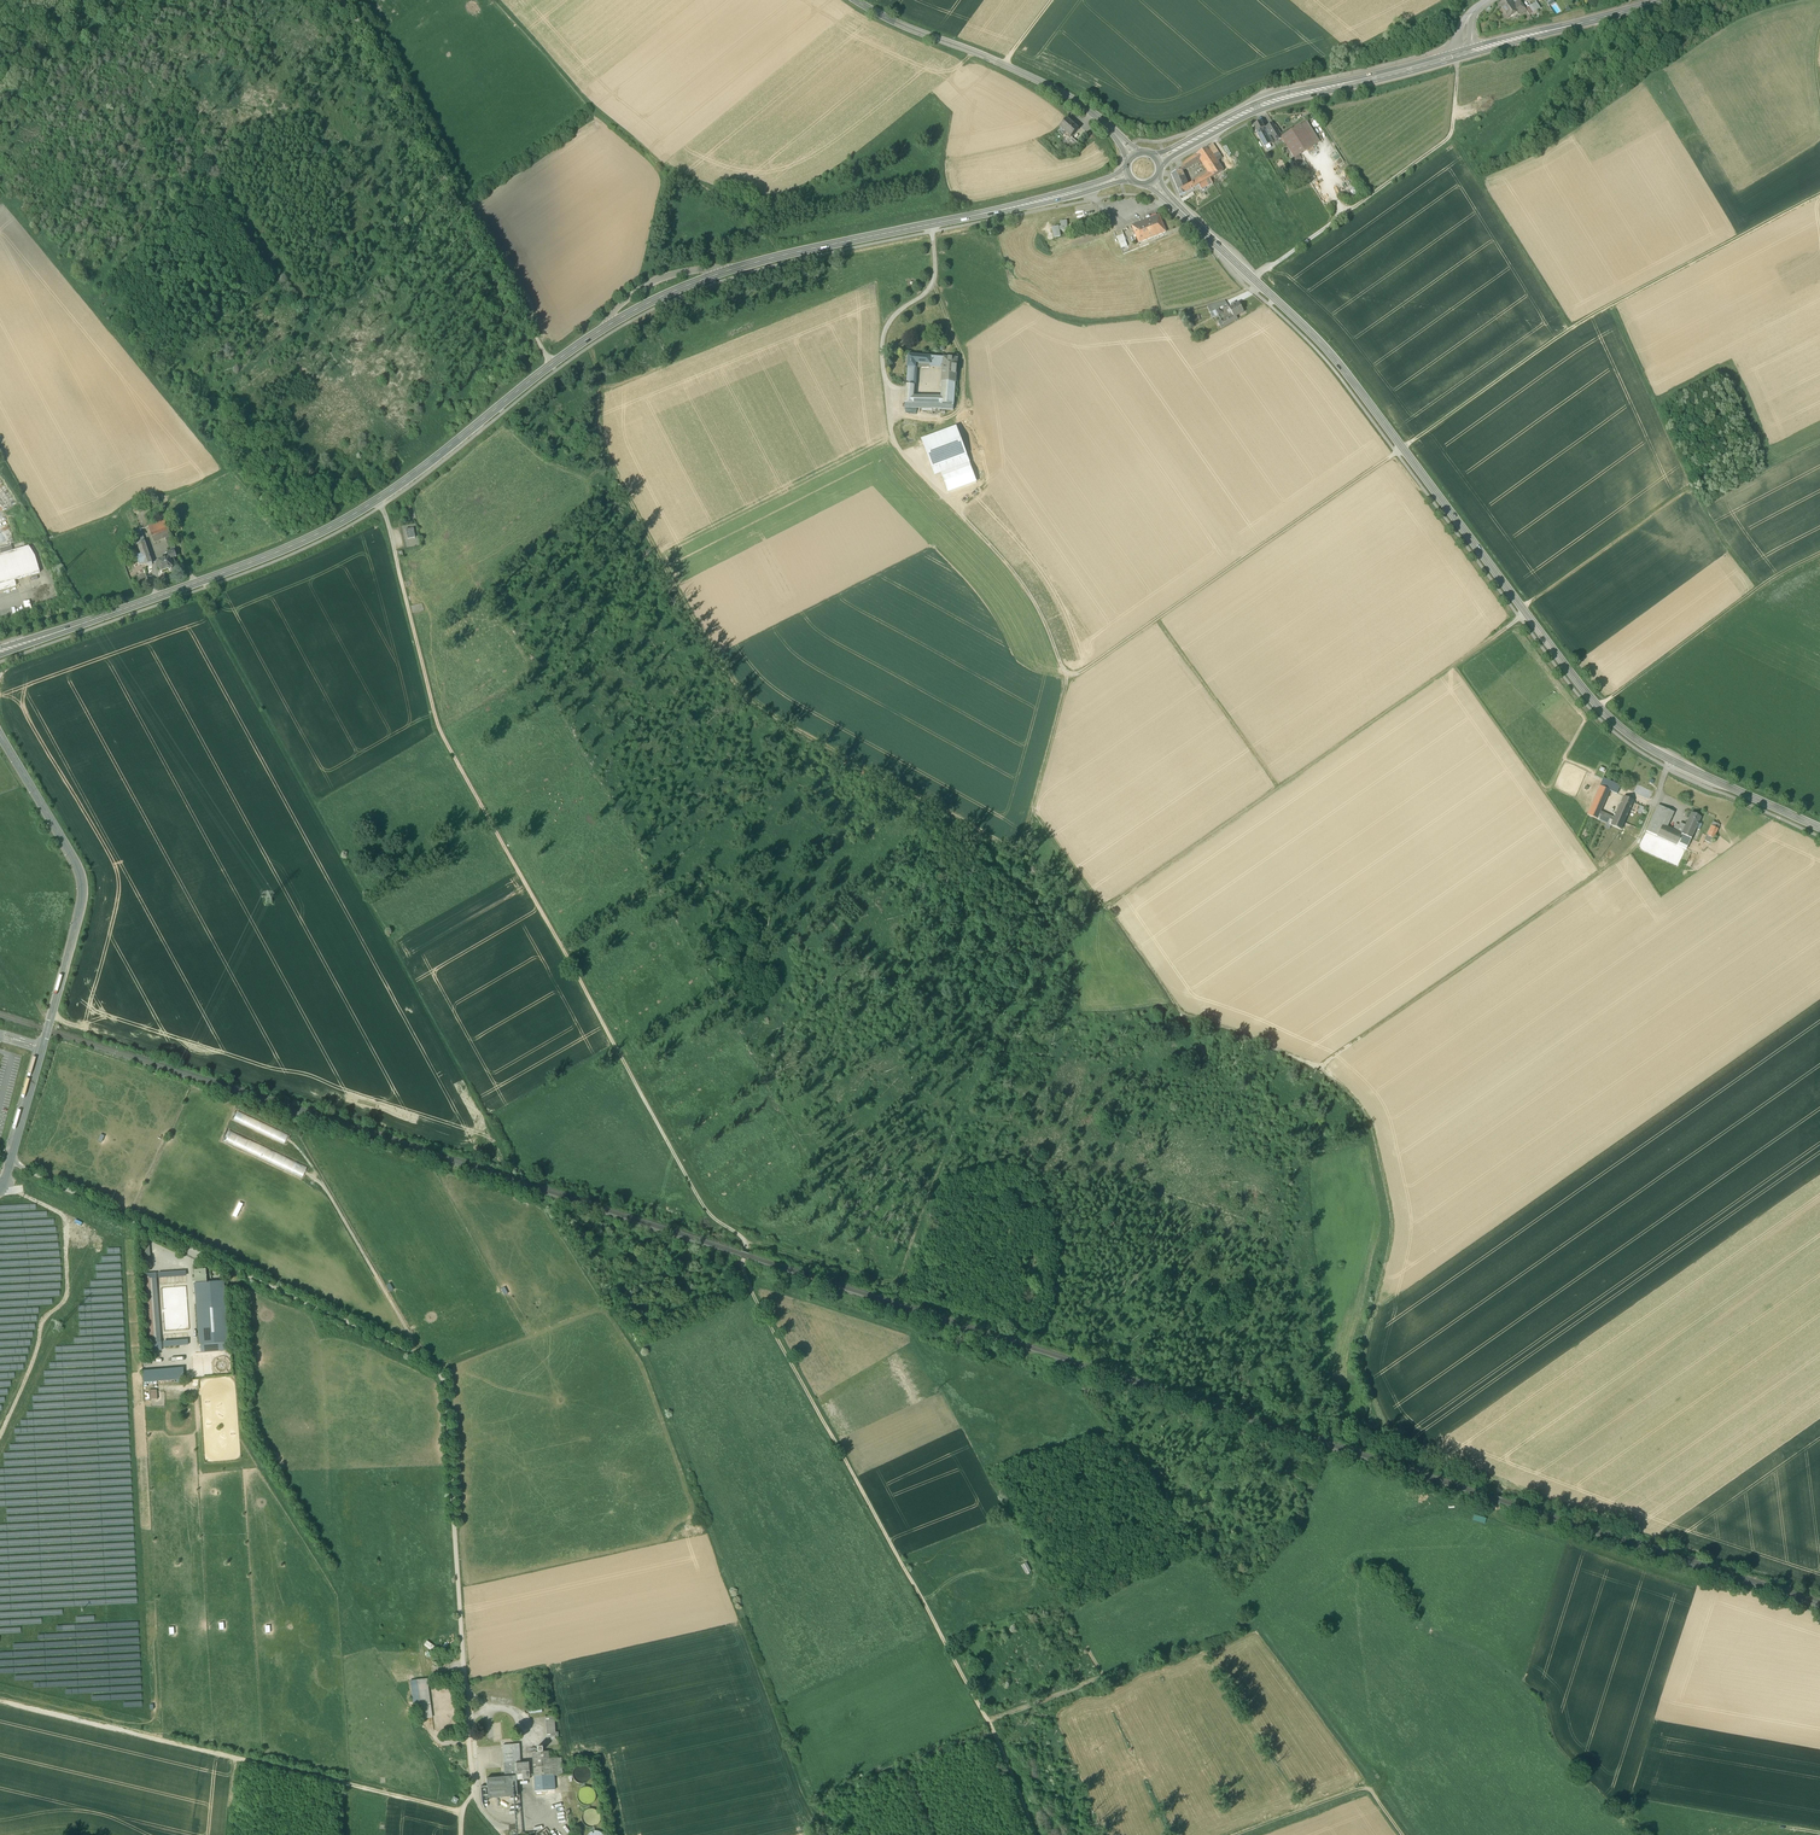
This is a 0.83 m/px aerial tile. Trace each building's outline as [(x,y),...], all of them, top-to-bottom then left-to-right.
[(1510,0),(1507,0),(1499,5),(1504,13),(1504,15),(1506,18),(1508,18),(1511,16),(1512,14),(1516,11),(1517,12),(1518,12),(1513,5),(1510,0)] [(1519,1),(1513,5),(1518,12),(1517,12),(1520,16),(1526,11),(1525,10),(1519,1)] [(1536,3),(1525,10),(1526,11),(1529,16),(1540,9),(1536,3)] [(1079,130),(1067,119),(1060,128),(1061,129),(1060,131),(1064,135),(1066,133),(1071,138),(1079,130)] [(1261,122),(1253,126),(1257,133),(1263,130),(1264,129),(1261,122)] [(1306,122),(1302,125),(1315,146),(1319,143),(1306,122)] [(1277,141),(1281,138),(1272,124),(1268,127),(1277,141)] [(1302,125),(1281,138),(1294,159),(1315,146),(1302,125)] [(1263,130),(1257,133),(1262,142),(1267,138),(1263,130)] [(1061,137),(1056,132),(1052,136),(1058,141),(1061,137)] [(1069,141),(1063,146),(1068,151),(1074,150),(1079,144),(1073,138),(1070,141),(1069,141)] [(1267,138),(1262,142),(1265,147),(1270,144),(1267,138)] [(1224,171),(1208,148),(1203,151),(1218,175),(1224,171)] [(1218,175),(1203,151),(1185,163),(1188,168),(1198,162),(1207,175),(1210,179),(1218,175)] [(1187,186),(1181,171),(1171,175),(1178,191),(1187,186)] [(1203,177),(1196,182),(1198,186),(1199,186),(1206,182),(1203,177)] [(1206,182),(1199,186),(1202,190),(1213,183),(1210,179),(1206,182)] [(1187,186),(1178,191),(1180,197),(1195,188),(1193,183),(1187,186)] [(1080,215),(1095,214),(1095,206),(1080,208),(1080,215)] [(1159,216),(1132,227),(1135,234),(1133,234),(1135,237),(1136,236),(1139,244),(1166,233),(1159,216)] [(1063,230),(1062,226),(1055,227),(1057,237),(1062,236),(1061,231),(1063,230)] [(1123,236),(1117,238),(1119,244),(1125,242),(1126,241),(1123,236)] [(1219,312),(1228,308),(1226,302),(1219,305),(1209,308),(1210,314),(1219,312)] [(1238,303),(1228,308),(1233,316),(1234,318),(1236,317),(1243,312),(1238,303)] [(1233,316),(1221,322),(1222,324),(1223,326),(1224,327),(1237,319),(1236,317),(1234,318),(1233,316)] [(930,358),(908,356),(906,391),(914,392),(916,361),(930,362),(930,358)] [(956,360),(930,358),(930,362),(930,366),(942,367),(943,369),(942,383),(955,383),(956,360)] [(955,383),(942,383),(941,391),(954,392),(955,383)] [(905,402),(941,404),(941,398),(913,396),(914,392),(906,391),(905,402)] [(954,392),(941,391),(941,398),(941,404),(953,405),(954,392)] [(941,404),(905,402),(905,408),(953,411),(953,405),(941,404)] [(942,476),(971,466),(957,428),(922,441),(936,478),(942,476)] [(971,466),(942,476),(948,493),(977,482),(971,466)] [(146,502),(137,505),(139,510),(148,507),(146,502)] [(144,542),(133,509),(126,512),(137,545),(144,542)] [(148,526),(150,534),(168,528),(165,520),(148,526)] [(168,528),(150,534),(153,542),(165,538),(170,536),(168,528)] [(414,528),(406,530),(408,539),(415,538),(414,528)] [(170,536),(165,538),(170,552),(174,550),(175,550),(170,536)] [(152,564),(144,542),(137,545),(141,555),(136,557),(138,564),(143,562),(145,566),(152,564)] [(0,549),(0,551),(1,555),(13,552),(11,546),(0,549)] [(0,556),(0,585),(40,573),(35,556),(29,547),(13,552),(1,555),(0,556)] [(177,558),(174,550),(170,552),(166,553),(168,557),(169,560),(177,558)] [(168,557),(156,562),(160,573),(172,568),(169,560),(168,557)] [(1603,780),(1600,786),(1609,791),(1616,795),(1620,787),(1603,780)] [(1587,815),(1597,819),(1600,811),(1609,791),(1600,786),(1587,815)] [(1623,796),(1618,807),(1629,812),(1634,801),(1623,796)] [(1674,813),(1658,806),(1651,821),(1663,826),(1667,828),(1674,813)] [(1629,812),(1618,807),(1614,817),(1610,825),(1621,830),(1629,812)] [(1610,825),(1614,817),(1600,811),(1597,819),(1610,825)] [(1701,818),(1691,813),(1687,822),(1697,826),(1697,827),(1701,818)] [(1651,821),(1646,832),(1657,837),(1663,826),(1651,821)] [(1667,828),(1663,826),(1657,837),(1686,850),(1697,826),(1687,822),(1685,826),(1680,824),(1679,826),(1676,825),(1673,831),(1667,828)] [(1713,822),(1704,841),(1711,844),(1720,825),(1713,822)] [(25,1076),(33,1077),(35,1062),(27,1061),(25,1076)] [(14,1102),(12,1117),(21,1119),(23,1104),(14,1102)] [(236,1111),(232,1120),(286,1145),(290,1136),(236,1111)] [(231,1121),(228,1128),(240,1134),(243,1126),(231,1121)] [(10,1124),(6,1139),(14,1141),(18,1126),(10,1124)] [(228,1130),(222,1140),(303,1179),(308,1168),(228,1130)] [(240,1201),(234,1216),(238,1217),(244,1203),(240,1201)] [(199,1274),(195,1274),(195,1279),(193,1279),(193,1282),(197,1282),(197,1284),(206,1283),(205,1270),(199,1270),(199,1274)] [(156,1273),(145,1274),(150,1347),(162,1347),(161,1343),(154,1343),(149,1278),(156,1277),(156,1273)] [(197,1284),(196,1284),(197,1294),(224,1292),(223,1282),(206,1283),(197,1284)] [(224,1292),(197,1294),(196,1294),(200,1345),(228,1343),(224,1292)] [(163,1369),(144,1371),(145,1382),(164,1380),(163,1369)] [(197,1385),(197,1394),(205,1394),(204,1385),(197,1385)] [(150,1389),(150,1398),(158,1398),(157,1389),(150,1389)] [(1475,1515),(1473,1520),(1485,1524),(1487,1519),(1475,1515)] [(1028,1574),(1033,1571),(1028,1562),(1022,1565),(1028,1574)] [(432,1650),(436,1646),(429,1640),(425,1644),(432,1650)] [(409,1681),(412,1704),(419,1704),(427,1702),(423,1679),(409,1681)] [(427,1702),(419,1704),(420,1711),(422,1711),(423,1718),(432,1717),(429,1702),(427,1702)] [(554,1716),(545,1717),(547,1738),(551,1737),(555,1737),(556,1737),(555,1736),(555,1732),(554,1716)] [(519,1744),(503,1745),(504,1763),(515,1762),(514,1750),(519,1749),(519,1744)] [(548,1759),(548,1752),(533,1753),(535,1792),(544,1791),(554,1790),(553,1776),(557,1775),(556,1758),(548,1759)] [(515,1762),(504,1763),(505,1777),(516,1776),(515,1764),(515,1762)] [(520,1764),(515,1764),(516,1776),(516,1780),(530,1779),(528,1763),(520,1763),(520,1764)] [(590,1779),(591,1774),(590,1770),(586,1766),(582,1765),(577,1766),(574,1770),(572,1775),(574,1779),(577,1783),(582,1784),(587,1783),(590,1779)] [(505,1777),(487,1778),(488,1798),(518,1796),(516,1780),(516,1776),(505,1777)] [(595,1801),(596,1796),(594,1792),(591,1788),(586,1787),(581,1788),(578,1792),(577,1797),(578,1801),(582,1805),(586,1806),(591,1805),(595,1801)] [(599,1823),(600,1818),(599,1814),(595,1810),(591,1809),(586,1810),(583,1814),(581,1818),(583,1823),(586,1827),(591,1828),(596,1826),(599,1823)]
